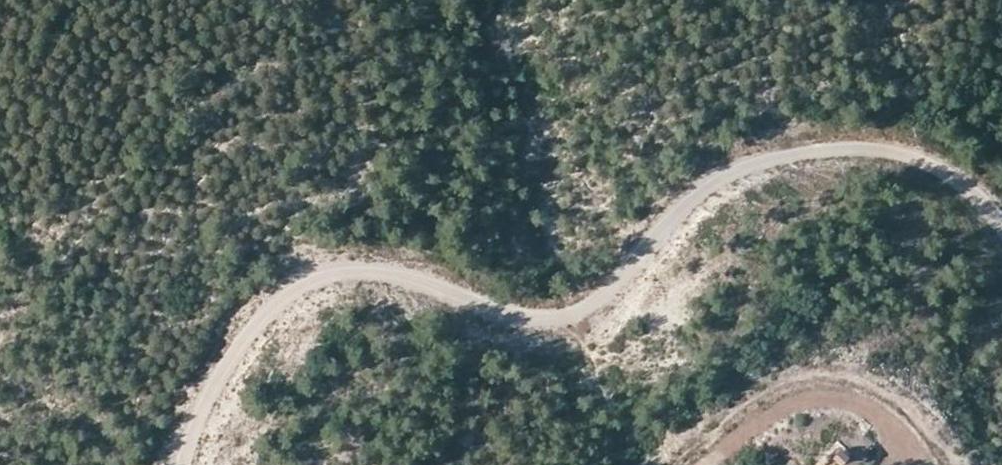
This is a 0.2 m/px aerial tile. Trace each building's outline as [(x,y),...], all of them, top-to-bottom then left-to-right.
[(838,450),(832,456),(834,458),(827,464),(834,464),(837,462),(840,464),(841,464),(847,459),(838,450)]
